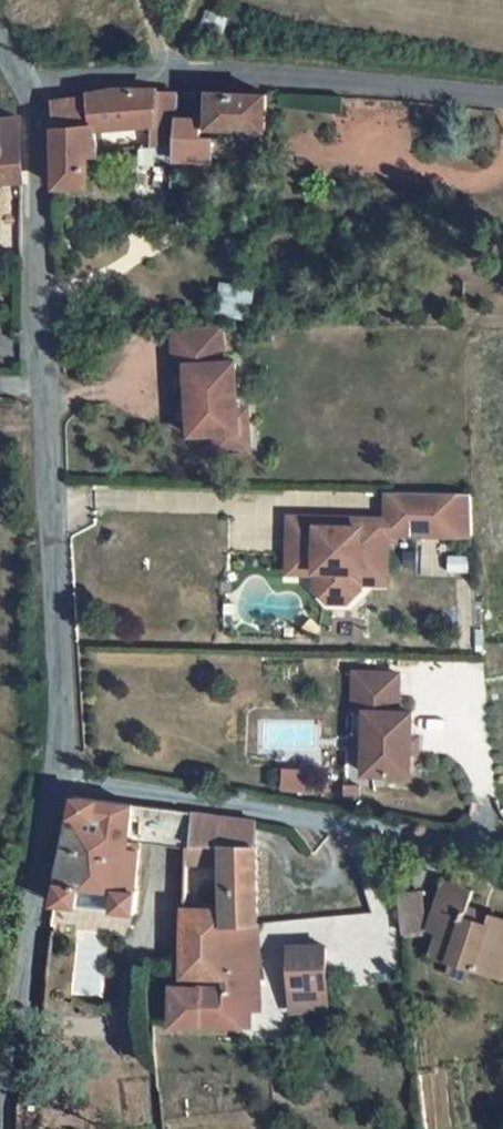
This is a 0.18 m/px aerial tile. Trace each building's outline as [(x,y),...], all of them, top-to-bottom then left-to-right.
[(226,128),(228,90),(174,91),(173,127),(226,128)] [(120,93),(87,94),(87,125),(117,124),(116,148),(139,149),(141,96),(120,96),(120,93)] [(87,94),(48,95),(46,179),(79,180),(79,149),(87,148),(87,125),(87,94)] [(17,185),(11,117),(0,118),(0,186),(17,185)] [(219,280),(213,311),(247,318),(253,287),(219,280)] [(199,356),(198,319),(181,318),(149,318),(150,358),(162,358),(162,385),(163,400),(164,427),(189,427),(212,426),(212,403),(211,355),(199,356)] [(222,403),(212,403),(212,426),(189,427),(189,443),(223,443),(222,403)] [(292,564),(292,579),(304,593),(323,594),(336,581),(337,574),(337,563),(363,565),(365,534),(373,534),(373,526),(453,530),(450,488),(366,485),(365,512),(338,511),(338,519),(301,517),(301,509),(280,508),(279,525),(267,524),(266,552),(293,553),(292,564)] [(280,508),(268,508),(267,524),(279,525),(280,508)] [(338,511),(301,509),(301,517),(338,519),(338,511)] [(266,552),(265,563),(292,564),(293,553),(266,552)] [(363,565),(337,563),(337,574),(363,576),(363,565)] [(380,668),(337,667),(335,706),(347,706),(347,728),(346,749),(345,767),(390,769),(392,746),(392,733),(393,707),(379,707),(380,668)] [(347,706),(335,706),(334,727),(347,728),(347,706)] [(282,766),(279,789),(307,791),(309,768),(282,766)] [(62,788),(47,886),(121,895),(125,842),(180,846),(185,846),(189,803),(96,790),(95,792),(62,788)] [(185,846),(180,846),(179,907),(218,908),(219,918),(251,919),(244,811),(189,803),(185,846)] [(502,935),(502,912),(475,901),(472,911),(452,904),(456,894),(462,879),(432,868),(415,914),(426,918),(418,940),(483,964),(494,933),(502,936),(502,935)] [(408,879),(392,880),(393,887),(397,915),(409,913),(408,879)] [(385,881),(385,888),(393,887),(392,880),(385,881)] [(385,888),(387,916),(397,915),(393,887),(385,888)] [(472,911),(475,901),(456,894),(452,904),(472,911)] [(218,976),(217,922),(219,918),(218,908),(179,907),(176,974),(218,976)] [(251,919),(219,918),(217,922),(218,976),(219,984),(168,985),(170,1033),(246,1027),(244,999),(255,997),(251,919)] [(494,933),(483,964),(491,967),(502,936),(494,933)] [(327,942),(285,946),(289,988),(332,984),(327,942)]
